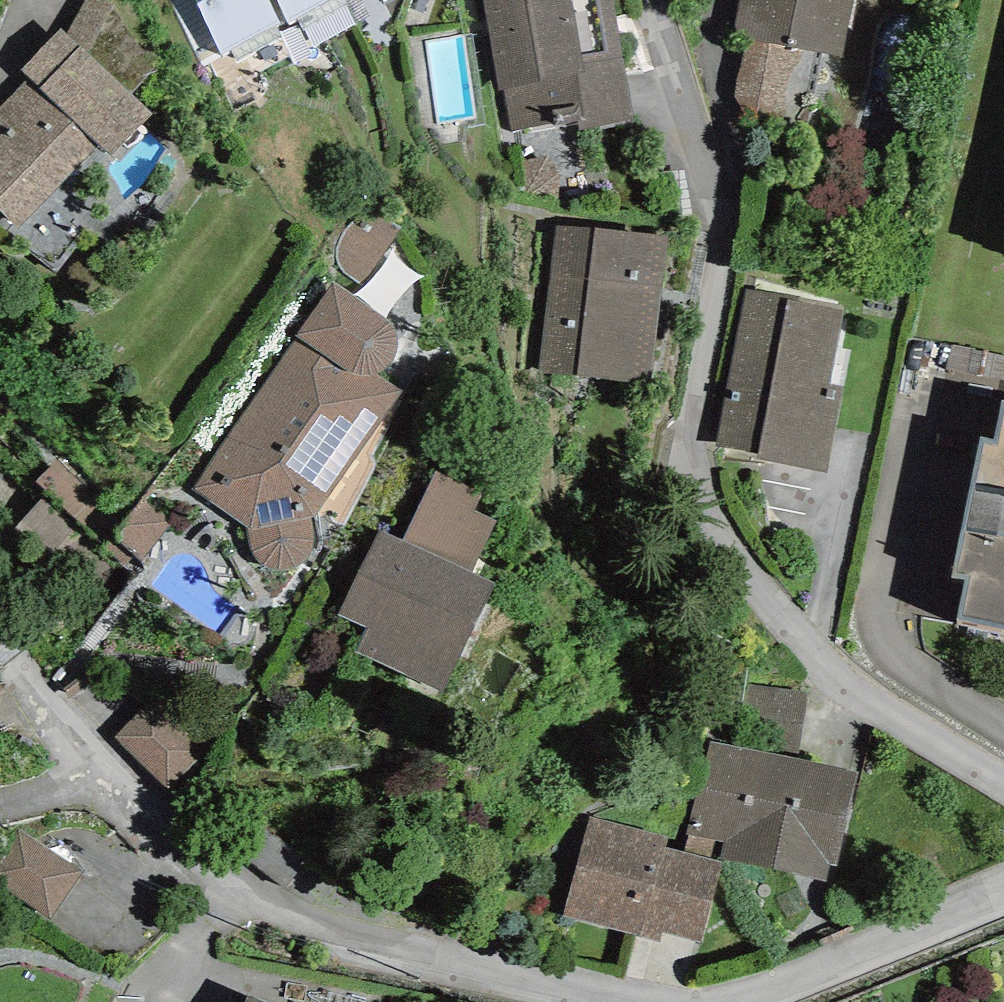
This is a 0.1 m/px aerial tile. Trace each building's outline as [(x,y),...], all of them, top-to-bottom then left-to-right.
[(68,32),(131,94),(161,64),(106,0),(85,0),(68,32)] [(223,53),(280,22),(269,0),(197,0),(223,53)] [(290,23),(332,0),(279,0),(290,23)] [(499,91),(503,90),(510,132),(579,120),(581,130),(633,120),(612,0),(483,0),(499,91)] [(856,0),(740,0),(733,39),(746,41),(800,51),(844,59),(856,0)] [(62,26),(20,70),(29,79),(0,109),(0,129),(4,133),(0,138),(0,213),(17,230),(99,145),(111,156),(152,113),(131,94),(68,32),(62,26)] [(800,51),(746,41),(735,97),(749,121),(785,126),(789,107),(800,51)] [(362,286),(401,227),(393,223),(387,220),(380,218),(365,217),(356,220),(346,227),(341,235),(337,247),(337,258),(341,269),(362,286)] [(651,384),(668,236),(554,223),(538,371),(651,384)] [(387,319),(333,282),(293,336),(297,338),(192,488),(246,528),(248,541),(251,552),(254,560),(258,564),(267,569),(275,571),(285,570),(293,568),(302,563),(307,558),(312,550),(315,541),(312,518),(401,391),(373,374),(379,369),(385,366),(391,362),(394,357),(396,351),(397,346),(397,339),(396,334),(392,325),(387,319)] [(842,386),(829,384),(844,307),(745,289),(716,444),(760,453),(759,460),(826,473),(842,386)] [(1000,402),(993,441),(978,439),(951,576),(966,579),(958,621),(1003,630),(1003,403),(1000,402)] [(102,504),(58,459),(36,481),(80,525),(102,504)] [(402,540),(472,572),(495,521),(475,512),(484,492),(435,470),(426,489),(402,540)] [(77,528),(41,497),(15,527),(51,558),(77,528)] [(141,561),(172,523),(140,498),(110,536),(135,556),(141,561)] [(402,540),(378,529),(339,615),(367,629),(356,652),(444,692),(495,583),(472,572),(402,540)] [(135,556),(110,536),(102,546),(127,565),(135,556)] [(151,700),(115,737),(169,789),(205,753),(151,700)] [(854,796),(711,759),(687,849),(831,886),(854,796)] [(20,830),(0,861),(0,888),(51,921),(83,871),(20,830)] [(726,872),(587,839),(566,929),(705,961),(726,872)]
